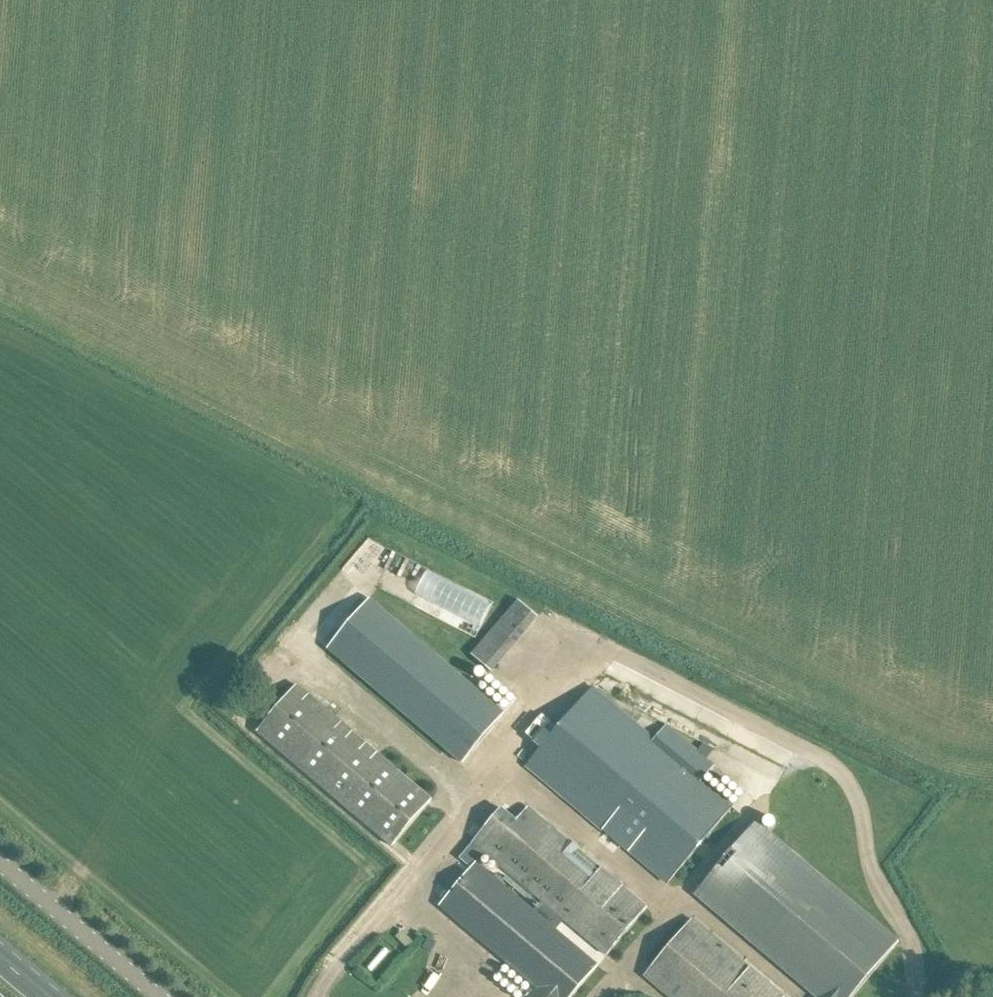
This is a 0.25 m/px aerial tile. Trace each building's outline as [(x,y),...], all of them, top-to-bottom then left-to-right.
[(463,762),(491,729),(505,713),(370,598),(329,648),(463,762)] [(491,671),(539,616),(520,600),(473,654),(491,671)] [(432,799),(367,743),(297,684),(258,731),(393,846),(432,799)] [(527,763),(668,882),(732,806),(592,687),(527,763)] [(501,808),(466,850),(478,860),(441,903),(539,986),(529,996),(571,996),(601,962),(482,862),(489,854),(562,916),(608,954),(648,907),(602,868),(529,806),(517,821),(501,808)] [(693,896),(814,996),(851,996),(900,940),(757,820),(693,896)] [(692,918),(644,976),(670,996),(785,996),(692,918)]
